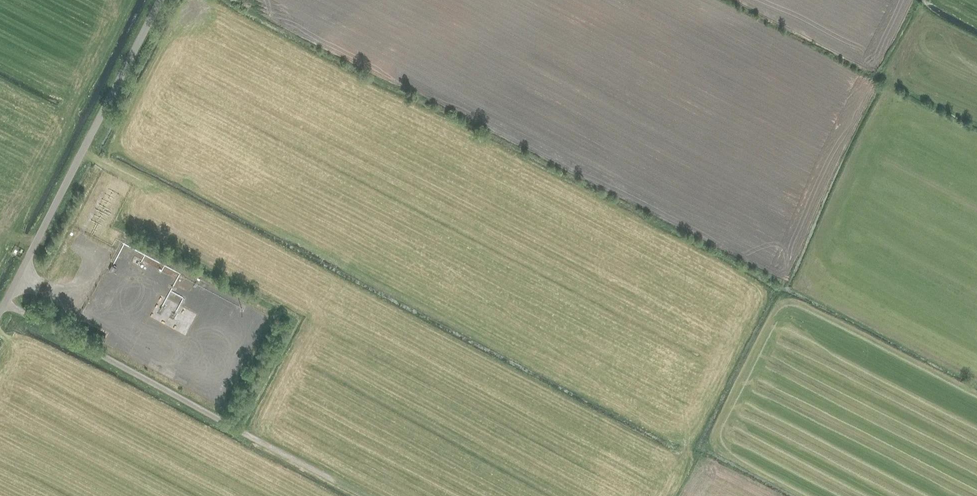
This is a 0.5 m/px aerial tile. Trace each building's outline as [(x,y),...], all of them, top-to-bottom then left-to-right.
[(188,329),(194,311),(179,306),(182,296),(169,292),(167,298),(160,295),(153,316),(171,322),(169,327),(179,331),(181,326),(188,329)]
